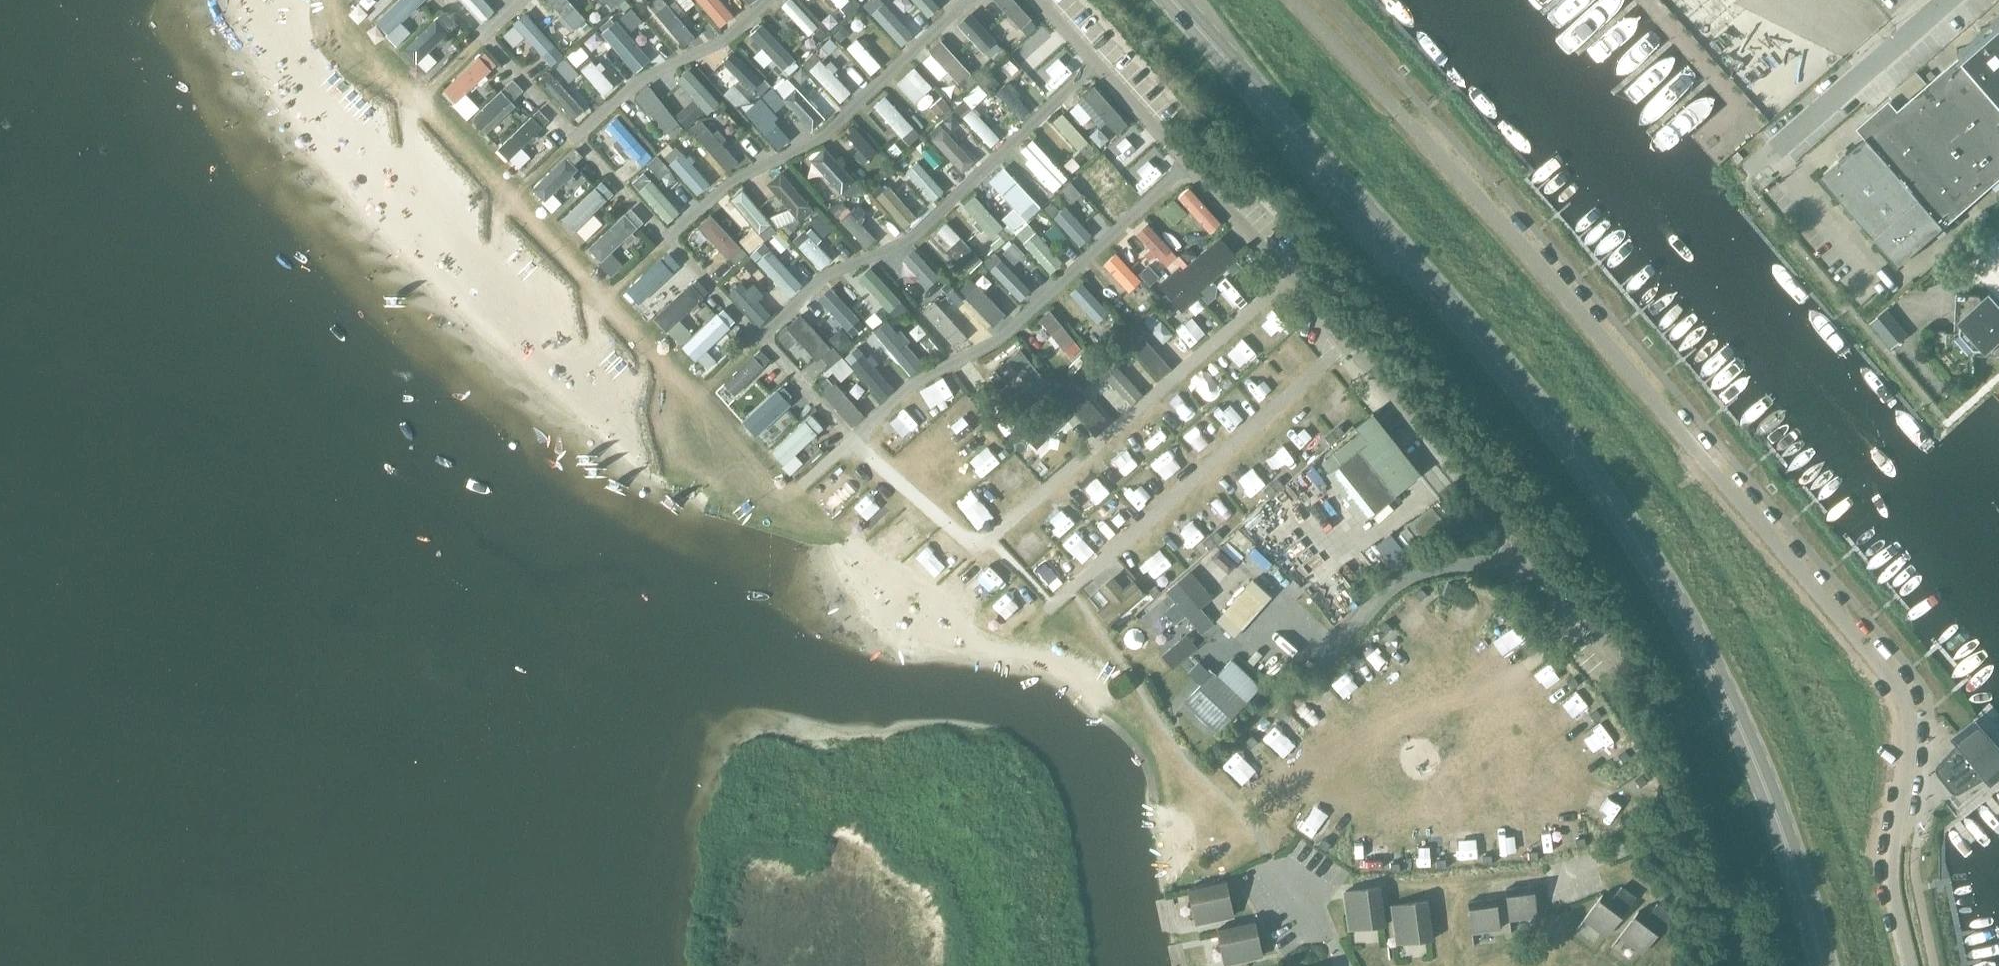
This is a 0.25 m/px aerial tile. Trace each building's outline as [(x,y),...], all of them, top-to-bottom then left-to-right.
[(390,34),(425,0),(400,0),(378,22),(390,34)] [(484,0),(460,0),(481,23),(494,11),(484,0)] [(575,29),(586,19),(582,15),(568,0),(548,0),(575,29)] [(607,3),(613,9),(622,0),(604,0),(607,3)] [(695,37),(663,0),(652,0),(648,4),(656,13),(655,13),(684,47),(695,37)] [(733,16),(720,0),(696,0),(720,27),(733,16)] [(818,27),(793,0),(788,0),(781,6),(809,36),(818,27)] [(849,0),(832,0),(835,3),(848,17),(857,8),(849,0)] [(928,17),(940,6),(934,0),(912,0),(928,17)] [(1014,0),(995,0),(1021,29),(1022,28),(1027,34),(1035,27),(1030,21),(1032,19),(1014,0)] [(1703,5),(1698,0),(1662,0),(1687,23),(1703,5)] [(830,24),(840,17),(831,6),(822,14),(830,24)] [(898,43),(907,35),(895,22),(894,21),(899,17),(891,8),(877,20),(898,43)] [(403,50),(417,64),(437,44),(445,37),(458,24),(445,10),(403,50)] [(990,58),(1000,48),(970,15),(959,25),(990,58)] [(536,47),(551,64),(561,55),(525,16),(515,25),(532,44),(536,47)] [(795,60),(762,24),(758,28),(757,26),(749,33),(751,35),(750,35),(755,41),(751,45),(756,50),(760,46),(777,64),(783,71),(787,76),(796,67),(792,62),(795,60)] [(1973,203),(1998,180),(1998,24),(1822,177),(1900,266),(1973,203)] [(645,62),(616,28),(607,36),(636,70),(645,62)] [(997,37),(1011,48),(1018,38),(1005,28),(997,37)] [(871,75),(881,66),(865,48),(869,44),(864,38),(860,42),(857,39),(846,48),(871,75)] [(940,40),(929,51),(948,72),(953,77),(965,91),(976,81),(970,74),(970,73),(940,40)] [(751,91),(762,80),(732,51),(722,62),(751,91)] [(485,52),(444,90),(455,103),(497,65),(485,52)] [(840,103),(851,93),(832,73),(837,69),(830,62),(826,66),(813,53),(802,63),(840,103)] [(1048,92),(1057,84),(1030,55),(1021,63),(1048,92)] [(581,70),(603,95),(614,86),(601,72),(596,66),(591,61),(581,70)] [(895,79),(914,99),(931,84),(912,63),(895,79)] [(719,103),(689,70),(677,81),(707,114),(719,103)] [(574,119),(584,110),(549,72),(539,81),(574,119)] [(991,75),(985,80),(994,89),(1000,84),(991,75)] [(731,98),(742,91),(734,81),(724,88),(731,98)] [(1005,85),(996,93),(1020,119),(1029,111),(1014,94),(1019,90),(1012,83),(1007,87),(1005,85)] [(649,86),(635,96),(645,110),(644,111),(658,129),(660,128),(665,134),(667,132),(672,138),(683,129),(649,86)] [(1093,86),(1082,95),(1098,113),(1092,117),(1101,127),(1106,123),(1115,132),(1126,123),(1093,86)] [(825,118),(795,87),(794,89),(785,97),(783,99),(812,130),(825,118)] [(505,108),(512,101),(501,91),(471,118),(475,125),(482,130),(500,113),(505,108)] [(927,103),(936,114),(949,105),(940,93),(927,103)] [(885,96),(873,106),(909,146),(920,136),(885,96)] [(968,101),(958,110),(963,116),(973,107),(968,101)] [(779,149),(789,140),(773,122),(778,118),(768,107),(764,111),(763,110),(753,119),(779,149)] [(549,120),(539,109),(498,150),(508,160),(510,159),(521,148),(527,142),(534,136),(543,127),(542,127),(549,120)] [(1091,146),(1062,113),(1053,121),(1078,148),(1086,157),(1094,150),(1090,146),(1091,146)] [(606,127),(617,139),(625,148),(642,166),(652,157),(616,117),(606,127)] [(727,172),(738,162),(721,143),(726,139),(717,129),(713,134),(701,121),(689,128),(727,172)] [(963,173),(974,162),(939,124),(927,134),(963,173)] [(855,128),(847,136),(859,150),(855,153),(864,163),(868,159),(869,160),(878,152),(855,128)] [(1098,129),(1090,136),(1101,147),(1109,140),(1098,129)] [(925,140),(916,148),(920,153),(930,145),(925,140)] [(1032,141),(1021,151),(1032,163),(1030,165),(1033,167),(1035,166),(1051,182),(1061,172),(1032,141)] [(1157,169),(1143,152),(1137,156),(1128,144),(1110,159),(1134,188),(1157,169)] [(697,194),(710,183),(692,163),(687,158),(682,152),(681,153),(676,147),(664,157),(697,194)] [(824,147),(810,161),(842,195),(842,194),(846,198),(863,191),(855,183),(856,182),(824,147)] [(544,202),(564,182),(572,175),(578,170),(574,165),(583,157),(575,149),(566,158),(566,157),(532,189),(544,202)] [(933,201),(944,192),(917,162),(906,172),(933,201)] [(991,178),(1014,202),(1030,219),(1042,208),(1003,167),(991,178)] [(781,172),(766,184),(797,219),(798,219),(801,222),(813,211),(810,208),(812,207),(781,172)] [(1109,217),(1118,209),(1102,191),(1107,187),(1098,177),(1093,181),(1092,180),(1083,188),(1109,217)] [(668,223),(680,213),(651,180),(639,191),(668,223)] [(575,231),(613,194),(602,182),(564,219),(575,231)] [(876,182),(868,188),(876,197),(883,190),(876,182)] [(916,217),(889,186),(876,197),(904,228),(916,217)] [(771,225),(742,188),(729,199),(759,235),(760,234),(765,240),(776,231),(771,225)] [(1209,234),(1220,224),(1189,189),(1178,198),(1209,234)] [(1174,224),(1187,210),(1169,194),(1156,209),(1174,224)] [(974,196),(963,206),(977,221),(973,224),(981,232),(984,229),(992,237),(1003,227),(974,196)] [(1052,203),(1045,209),(1053,217),(1059,210),(1052,203)] [(832,207),(837,217),(843,213),(838,204),(832,207)] [(1066,207),(1054,218),(1081,246),(1092,236),(1066,207)] [(601,262),(624,240),(632,232),(643,222),(631,208),(588,248),(601,262)] [(864,218),(854,208),(840,221),(867,249),(877,240),(860,222),(864,218)] [(747,254),(710,215),(698,226),(728,259),(730,258),(736,264),(747,254)] [(779,227),(787,236),(796,227),(795,227),(791,222),(779,227)] [(946,223),(937,231),(952,247),(947,251),(952,256),(963,268),(967,263),(976,255),(970,249),(946,223)] [(1050,273),(1062,262),(1028,223),(1015,234),(1050,273)] [(1148,224),(1136,235),(1150,249),(1144,255),(1149,261),(1155,255),(1167,267),(1177,258),(1176,257),(1171,252),(1172,251),(1172,250),(1148,224)] [(1005,227),(997,233),(1004,242),(1012,235),(1005,227)] [(804,230),(793,241),(820,270),(831,259),(817,244),(822,240),(811,229),(806,233),(804,230)] [(1067,240),(1058,246),(1069,263),(1077,257),(1067,240)] [(1234,261),(1217,241),(1181,272),(1179,269),(1158,286),(1181,313),(1200,296),(1197,293),(1234,261)] [(630,286),(641,297),(679,262),(668,251),(630,286)] [(801,284),(770,251),(758,262),(788,295),(801,284)] [(1129,292),(1141,280),(1116,253),(1104,264),(1129,292)] [(984,264),(991,270),(1001,260),(995,254),(984,264)] [(751,259),(744,265),(752,275),(759,269),(751,259)] [(1022,298),(1030,289),(1016,274),(1020,270),(1014,263),(1010,267),(1004,260),(994,268),(1022,298)] [(870,268),(870,269),(859,279),(888,311),(899,301),(870,268)] [(653,318),(666,332),(692,308),(698,303),(704,297),(703,296),(708,291),(697,280),(692,284),(691,283),(653,318)] [(977,281),(964,291),(992,324),(1004,313),(977,281)] [(759,326),(771,315),(758,300),(764,295),(753,283),(747,289),(741,282),(729,294),(759,326)] [(1107,314),(1080,284),(1069,294),(1096,324),(1107,314)] [(861,323),(830,287),(823,294),(854,329),(861,323)] [(1958,294),(1956,323),(1962,323),(1962,333),(1975,348),(1986,349),(1985,355),(1998,356),(1998,305),(1991,297),(1986,301),(1981,295),(1958,294)] [(1009,296),(1000,305),(1012,318),(1022,309),(1009,296)] [(1151,296),(1143,302),(1149,310),(1157,304),(1151,296)] [(955,348),(967,337),(934,301),(922,312),(955,348)] [(682,346),(695,360),(730,327),(729,326),(735,321),(723,309),(718,314),(717,313),(682,346)] [(1075,341),(1050,310),(1039,320),(1064,351),(1075,341)] [(801,315),(787,327),(818,361),(832,348),(801,315)] [(1175,326),(1188,347),(1205,337),(1192,315),(1175,326)] [(1159,319),(1147,328),(1158,341),(1170,332),(1159,319)] [(819,327),(828,338),(838,331),(829,320),(819,327)] [(911,374),(921,365),(904,345),(909,341),(901,331),(896,335),(886,323),(876,332),(911,374)] [(1107,332),(1114,339),(1120,332),(1114,325),(1107,332)] [(1133,328),(1128,333),(1122,338),(1129,346),(1131,348),(1131,349),(1159,379),(1171,368),(1143,337),(1142,338),(1133,328)] [(1899,331),(1887,341),(1892,348),(1904,338),(1899,331)] [(845,358),(882,400),(893,390),(857,348),(845,358)] [(1020,349),(1007,359),(1043,403),(1054,393),(1047,384),(1048,384),(1020,349)] [(753,355),(723,384),(735,395),(764,367),(763,366),(769,360),(760,350),(754,356),(753,355)] [(1096,366),(1101,372),(1110,364),(1105,358),(1096,366)] [(1141,394),(1115,365),(1104,375),(1130,404),(1141,394)] [(1262,395),(1271,389),(1257,369),(1248,376),(1262,395)] [(851,426),(863,415),(835,383),(833,384),(826,377),(817,385),(824,393),(823,393),(851,426)] [(1072,383),(1061,393),(1067,399),(1066,399),(1098,434),(1110,423),(1078,388),(1078,389),(1072,383)] [(777,391),(743,422),(756,437),(791,405),(787,401),(792,397),(784,388),(779,392),(777,391)] [(1060,402),(1025,438),(1037,449),(1071,414),(1060,402)] [(811,415),(771,452),(784,465),(823,428),(811,415)] [(896,415),(884,425),(901,445),(913,434),(896,415)] [(1329,475),(1364,519),(1420,475),(1371,415),(1355,428),(1368,444),(1329,475)] [(1338,427),(1332,432),(1337,438),(1343,433),(1338,427)] [(940,451),(950,439),(938,429),(928,441),(940,451)] [(1332,432),(1326,437),(1331,443),(1337,438),(1332,432)] [(1169,450),(1148,470),(1160,483),(1181,463),(1169,450)] [(1015,477),(998,487),(1010,506),(1027,496),(1015,477)] [(1277,479),(1271,485),(1276,491),(1282,485),(1277,479)] [(1271,485),(1265,490),(1270,496),(1276,491),(1271,485)] [(861,488),(842,497),(849,511),(868,502),(861,488)] [(1117,488),(1100,499),(1107,509),(1124,498),(1117,488)] [(871,518),(890,525),(898,503),(879,496),(871,518)] [(1149,526),(1137,534),(1163,572),(1175,565),(1149,526)] [(903,527),(900,538),(917,543),(920,532),(903,527)] [(1216,532),(1210,537),(1215,543),(1221,538),(1216,532)] [(1390,535),(1376,545),(1394,568),(1408,557),(1390,535)] [(1204,542),(1209,548),(1215,543),(1210,537),(1204,542)] [(985,587),(995,566),(983,561),(973,581),(985,587)] [(1190,571),(1178,581),(1165,592),(1175,603),(1165,610),(1176,623),(1186,615),(1202,634),(1214,624),(1201,609),(1213,599),(1190,571)] [(1123,588),(1113,576),(1098,589),(1108,601),(1097,610),(1109,625),(1116,620),(1146,594),(1133,580),(1123,588)] [(1264,606),(1272,597),(1253,580),(1245,589),(1264,606)] [(1453,594),(1456,586),(1448,583),(1445,591),(1453,594)] [(1155,585),(1149,591),(1154,597),(1160,591),(1155,585)] [(1420,600),(1426,594),(1421,589),(1415,594),(1420,600)] [(1505,620),(1511,615),(1506,609),(1500,613),(1505,620)] [(1235,638),(1242,630),(1227,615),(1220,623),(1235,638)] [(1385,634),(1391,628),(1385,622),(1379,628),(1385,634)] [(1186,635),(1162,656),(1174,670),(1198,649),(1186,635)] [(1352,664),(1358,659),(1352,653),(1347,659),(1352,664)] [(1228,722),(1231,722),(1233,721),(1234,719),(1235,717),(1235,715),(1261,687),(1231,660),(1220,673),(1231,683),(1227,687),(1216,676),(1205,687),(1202,684),(1191,695),(1201,704),(1197,707),(1198,712),(1200,715),(1206,720),(1209,723),(1214,723),(1217,719),(1225,726),(1228,722)] [(1572,689),(1579,684),(1574,678),(1568,682),(1572,689)] [(1320,695),(1325,690),(1320,684),(1314,689),(1320,695)] [(1281,720),(1286,714),(1281,708),(1275,714),(1281,720)] [(1595,721),(1601,717),(1597,710),(1590,715),(1595,721)] [(1267,741),(1284,728),(1273,714),(1256,726),(1267,741)] [(1989,777),(1986,773),(1998,760),(1998,754),(1983,734),(1964,745),(1961,742),(1939,764),(1939,765),(1938,765),(1938,766),(1937,766),(1937,767),(1937,768),(1937,769),(1936,769),(1936,770),(1936,771),(1937,772),(1937,773),(1937,774),(1938,775),(1951,791),(1951,792),(1952,792),(1952,793),(1953,793),(1954,794),(1955,794),(1956,794),(1957,794),(1958,794),(1959,794),(1960,794),(1961,794),(1961,793),(1962,793),(1989,777)] [(1252,747),(1257,742),(1252,736),(1246,741),(1252,747)] [(1623,763),(1630,758),(1626,752),(1619,756),(1623,763)] [(1640,787),(1647,782),(1642,776),(1636,780),(1640,787)] [(1338,837),(1345,815),(1323,809),(1317,831),(1338,837)] [(1578,848),(1586,846),(1584,838),(1576,840),(1578,848)] [(1319,846),(1325,851),(1330,844),(1324,840),(1319,846)] [(1530,861),(1538,860),(1537,852),(1529,853),(1530,861)] [(1484,864),(1492,864),(1491,856),(1483,856),(1484,864)] [(1438,868),(1446,868),(1445,860),(1437,860),(1438,868)] [(1392,872),(1399,872),(1399,864),(1391,864),(1392,872)] [(1196,923),(1234,914),(1235,914),(1228,880),(1189,889),(1196,923)] [(1534,885),(1506,889),(1510,919),(1538,915),(1534,885)] [(1352,930),(1360,929),(1386,925),(1381,886),(1347,890),(1352,930)] [(1608,936),(1626,911),(1636,897),(1622,887),(1612,901),(1603,894),(1585,918),(1608,936)] [(1497,898),(1469,902),(1473,932),(1501,928),(1497,898)] [(1399,944),(1407,943),(1434,939),(1428,900),(1394,904),(1399,944)] [(1643,952),(1662,928),(1661,928),(1672,914),(1658,904),(1647,918),(1639,911),(1621,935),(1643,952)] [(1225,963),(1262,955),(1264,954),(1256,920),(1218,929),(1225,963)]
